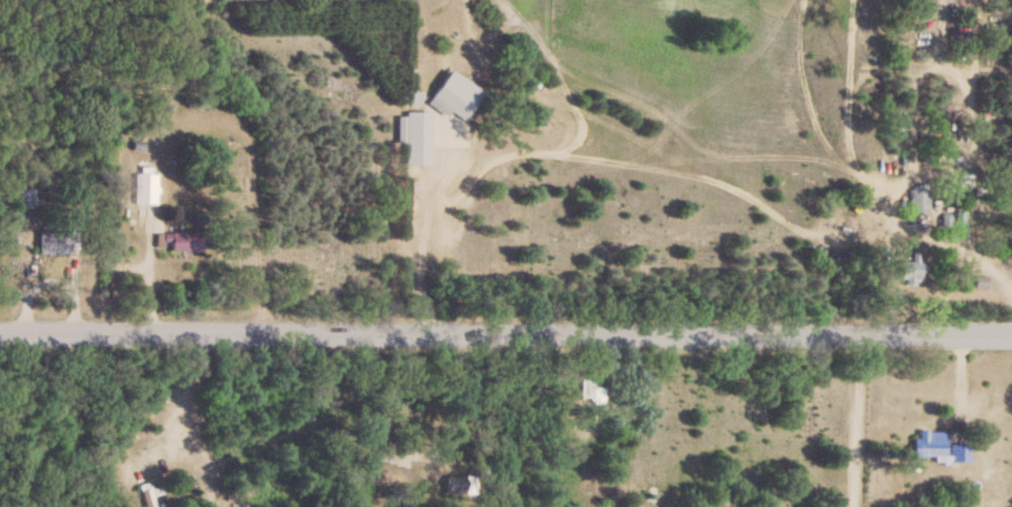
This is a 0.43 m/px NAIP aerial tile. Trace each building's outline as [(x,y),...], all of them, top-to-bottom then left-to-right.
[(426,106),(459,127),(476,101),(463,93),(467,88),(446,74),(426,106)] [(421,100),(410,91),(402,102),(413,111),(421,100)] [(428,118),(397,118),(397,150),(428,150),(428,118)] [(152,171),(136,171),(136,209),(158,209),(158,178),(152,178),(152,171)] [(909,219),(929,219),(929,193),(909,193),(909,219)] [(976,242),(976,219),(953,219),(953,242),(976,242)] [(202,237),(155,237),(155,256),(202,256),(202,237)] [(898,265),(898,287),(920,288),(920,265),(898,265)] [(987,291),(987,280),(975,280),(975,291),(987,291)] [(578,401),(599,401),(599,380),(578,380),(578,401)] [(914,459),(950,460),(950,465),(969,465),(970,447),(945,447),(946,434),(915,433),(914,459)] [(145,506),(156,506),(151,486),(141,488),(145,506)]
